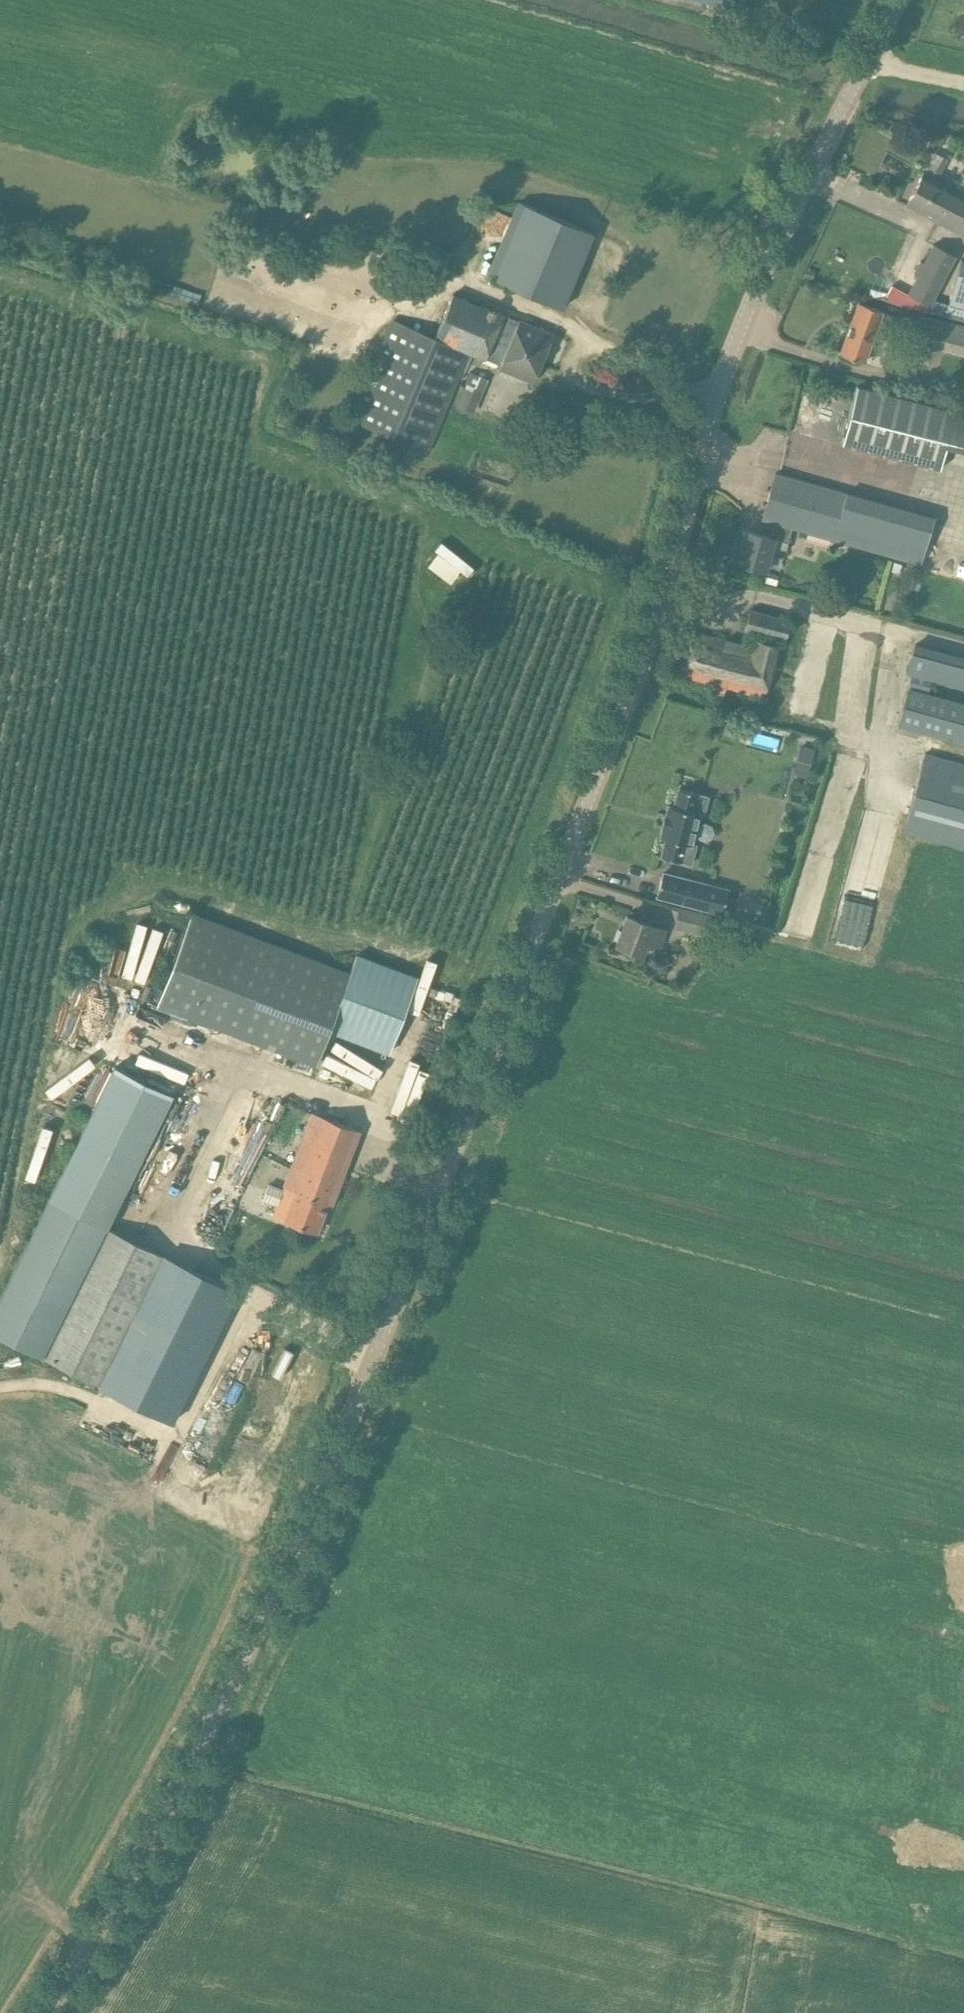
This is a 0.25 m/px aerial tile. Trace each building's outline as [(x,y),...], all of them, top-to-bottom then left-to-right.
[(962,192),(923,172),(907,204),(962,233),(963,229),(963,188),(962,192)] [(594,233),(519,202),(488,276),(563,308),(594,233)] [(900,301),(938,311),(963,318),(963,261),(962,260),(951,304),(931,299),(955,255),(933,243),(922,262),(920,261),(914,272),(916,273),(900,301)] [(392,320),(350,420),(427,452),(468,352),(486,359),(501,365),(500,368),(533,382),(553,334),(520,320),(519,322),(504,316),(505,315),(453,294),(435,338),(392,320)] [(892,314),(859,302),(840,353),(865,363),(874,339),(882,343),(892,314)] [(919,313),(912,339),(963,352),(963,325),(919,313)] [(469,384),(459,406),(470,411),(480,388),(469,384)] [(857,387),(842,444),(941,467),(947,445),(963,450),(963,413),(857,387)] [(795,478),(775,473),(764,513),(768,520),(775,523),(771,537),(746,530),(737,562),(766,570),(772,547),(786,551),(792,528),(921,564),(934,518),(911,512),(795,478)] [(438,551),(471,581),(478,573),(445,543),(438,551)] [(791,621),(750,610),(744,630),(785,641),(791,621)] [(693,631),(680,673),(713,683),(711,690),(724,693),(726,686),(764,697),(778,644),(754,637),(751,647),(693,631)] [(911,675),(908,687),(928,693),(932,681),(911,675)] [(897,726),(963,744),(963,702),(928,693),(908,687),(897,726)] [(797,768),(808,771),(814,749),(803,746),(797,768)] [(924,755),(902,833),(963,850),(963,766),(924,755)] [(699,815),(703,816),(708,797),(678,789),(673,807),(668,806),(665,817),(664,816),(661,825),(663,826),(660,837),(665,838),(661,856),(691,864),(696,845),(691,843),(699,815)] [(663,873),(657,896),(703,908),(709,885),(663,873)] [(711,916),(680,908),(675,926),(705,935),(711,916)] [(350,972),(191,912),(156,1006),(317,1066),(330,1031),(390,1053),(417,978),(357,956),(350,972)] [(660,921),(641,914),(639,920),(627,916),(617,944),(643,954),(647,942),(658,946),(664,930),(657,927),(660,921)] [(117,1067),(0,1302),(0,1336),(174,1422),(237,1295),(106,1230),(173,1095),(117,1067)] [(359,1131),(313,1113),(306,1132),(294,1127),(289,1141),(301,1146),(274,1216),(317,1232),(328,1203),(331,1204),(359,1131)]
